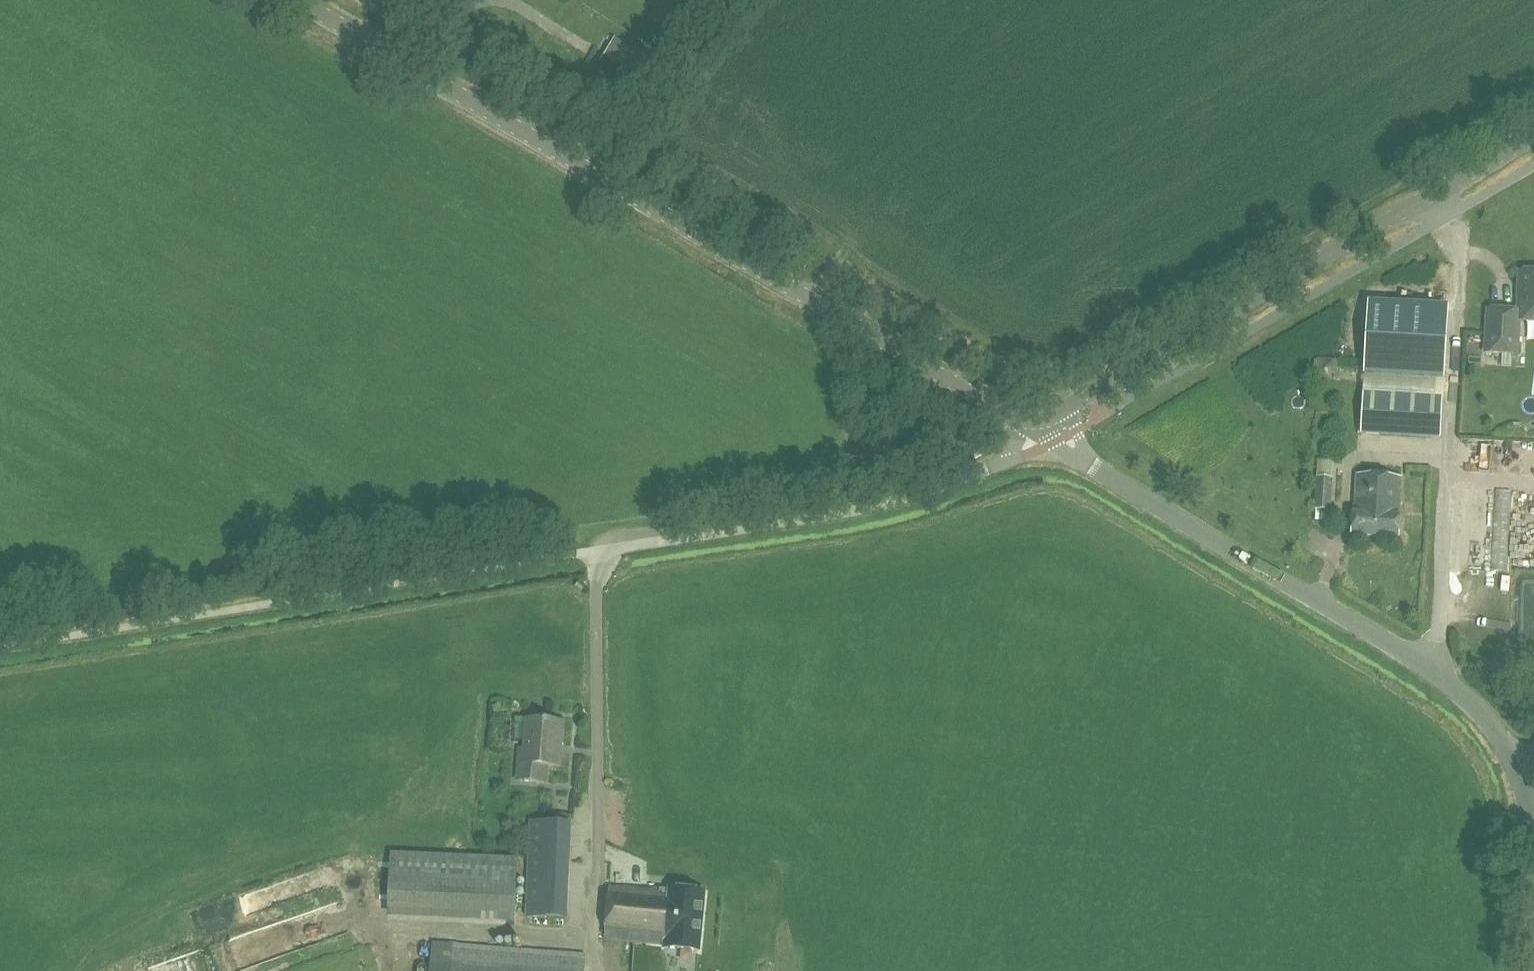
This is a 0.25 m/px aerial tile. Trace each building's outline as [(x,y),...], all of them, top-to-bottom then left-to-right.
[(631,100),(643,80),(603,57),(591,77),(631,100)] [(1533,321),(1533,271),(1520,270),(1517,310),(1488,308),(1485,351),(1515,353),(1518,320),(1533,321)] [(1369,301),(1364,375),(1444,380),(1449,306),(1369,301)] [(1335,361),(1316,360),(1315,382),(1335,382),(1335,361)] [(1362,426),(1361,433),(1377,434),(1440,438),(1442,412),(1444,397),(1364,392),(1362,415),(1362,426)] [(1399,538),(1400,515),(1400,514),(1399,514),(1401,477),(1357,474),(1355,511),(1354,511),(1353,511),(1351,535),(1399,538)] [(1332,511),(1334,477),(1317,476),(1315,510),(1332,511)] [(559,767),(563,723),(530,720),(527,750),(520,749),(517,775),(539,777),(540,765),(559,767)] [(531,820),(526,918),(569,920),(573,822),(531,820)] [(516,923),(516,921),(518,857),(391,852),(388,917),(516,923)] [(610,886),(605,939),(664,945),(662,967),(692,969),(697,892),(667,890),(610,886)] [(586,954),(453,943),(432,941),(430,970),(585,970),(586,954)]
